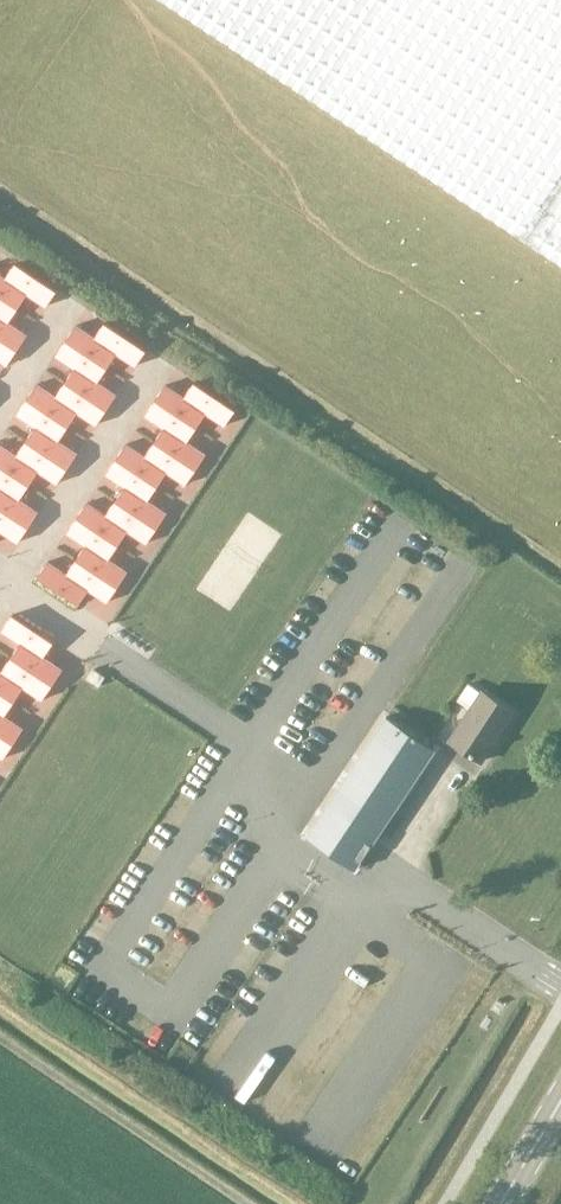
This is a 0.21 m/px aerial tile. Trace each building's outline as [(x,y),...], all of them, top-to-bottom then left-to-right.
[(560,265),(560,0),(160,0),(560,265)] [(3,298),(13,283),(19,288),(29,272),(15,263),(5,278),(0,275),(0,296),(3,298)] [(13,283),(3,298),(17,308),(27,293),(46,306),(56,291),(29,272),(19,288),(13,283)] [(17,350),(27,335),(8,323),(17,308),(3,298),(0,302),(0,339),(17,350)] [(75,325),(65,340),(92,358),(102,343),(108,347),(118,332),(104,323),(94,338),(75,325)] [(102,343),(92,358),(107,368),(117,353),(135,366),(146,350),(118,332),(108,347),(102,343)] [(7,365),(17,350),(0,339),(0,360),(7,365)] [(65,340),(56,355),(74,368),(65,382),(79,391),(89,377),(82,373),(92,358),(65,340)] [(89,377),(79,391),(106,410),(116,395),(97,382),(107,368),(92,358),(82,373),(89,377)] [(36,384),(26,399),(53,417),(63,402),(69,406),(79,391),(65,382),(55,397),(36,384)] [(165,385),(155,400),(182,418),(191,403),(198,407),(208,392),(194,382),(184,398),(165,385)] [(63,402),(53,417),(68,426),(77,412),(96,424),(106,410),(79,391),(69,406),(63,402)] [(191,403),(182,418),(196,427),(206,413),(225,425),(235,410),(208,392),(198,407),(191,403)] [(26,399),(16,414),(35,426),(26,441),(40,450),(50,436),(43,432),(53,417),(26,399)] [(155,400),(145,415),(164,427),(154,442),(168,451),(178,436),(172,432),(182,418),(155,400)] [(50,436),(40,450),(67,468),(77,454),(58,441),(68,426),(53,417),(43,432),(50,436)] [(178,436),(168,451),(196,469),(205,455),(187,442),(196,427),(182,418),(172,432),(178,436)] [(14,476),(24,461),(30,465),(40,450),(26,441),(16,455),(0,445),(0,466),(14,476)] [(126,444),(116,459),(143,477),(152,462),(159,466),(168,451),(154,442),(144,456),(126,444)] [(24,461),(14,476),(29,485),(38,471),(57,483),(67,468),(40,450),(30,465),(24,461)] [(152,462),(143,477),(157,486),(167,472),(186,484),(196,469),(168,451),(159,466),(152,462)] [(116,459),(106,473),(125,486),(115,501),(129,510),(139,495),(133,491),(143,477),(116,459)] [(1,509),(10,494),(4,490),(14,476),(0,466),(0,509),(1,509)] [(10,494),(1,509),(28,527),(38,512),(19,500),(29,485),(14,476),(4,490),(10,494)] [(139,495),(129,510),(156,528),(166,513),(147,501),(157,486),(143,477),(133,491),(139,495)] [(86,503),(77,517),(104,535),(113,521),(119,525),(129,510),(115,501),(105,515),(86,503)] [(18,542),(28,527),(1,509),(0,510),(0,530),(18,542)] [(113,521),(104,535),(118,545),(128,530),(147,543),(156,528),(129,510),(119,525),(113,521)] [(77,517),(67,532),(86,545),(76,559),(90,569),(100,554),(94,550),(104,535),(77,517)] [(100,554),(90,569),(117,587),(127,572),(108,560),(118,545),(104,535),(94,550),(100,554)] [(47,561),(37,577),(64,595),(74,580),(80,584),(90,569),(76,559),(66,574),(47,561)] [(74,580),(64,595),(78,604),(89,589),(107,602),(117,587),(90,569),(80,584),(74,580)] [(12,615),(2,630),(20,642),(11,657),(25,666),(35,652),(29,648),(39,632),(12,615)] [(35,652),(25,666),(52,685),(62,670),(43,657),(53,642),(56,637),(44,629),(41,634),(39,632),(29,648),(35,652)] [(9,677),(15,681),(25,666),(11,657),(1,672),(0,671),(0,691),(9,677)] [(0,691),(0,692),(14,701),(24,687),(42,699),(52,685),(25,666),(15,681),(9,677),(0,691)] [(513,712),(481,692),(467,684),(456,701),(470,710),(450,743),(482,763),(513,712)] [(13,743),(23,729),(4,716),(14,701),(0,692),(0,735),(13,743)] [(386,718),(306,838),(331,854),(354,869),(434,750),(386,718)] [(3,758),(13,743),(0,735),(0,756),(3,758)]
